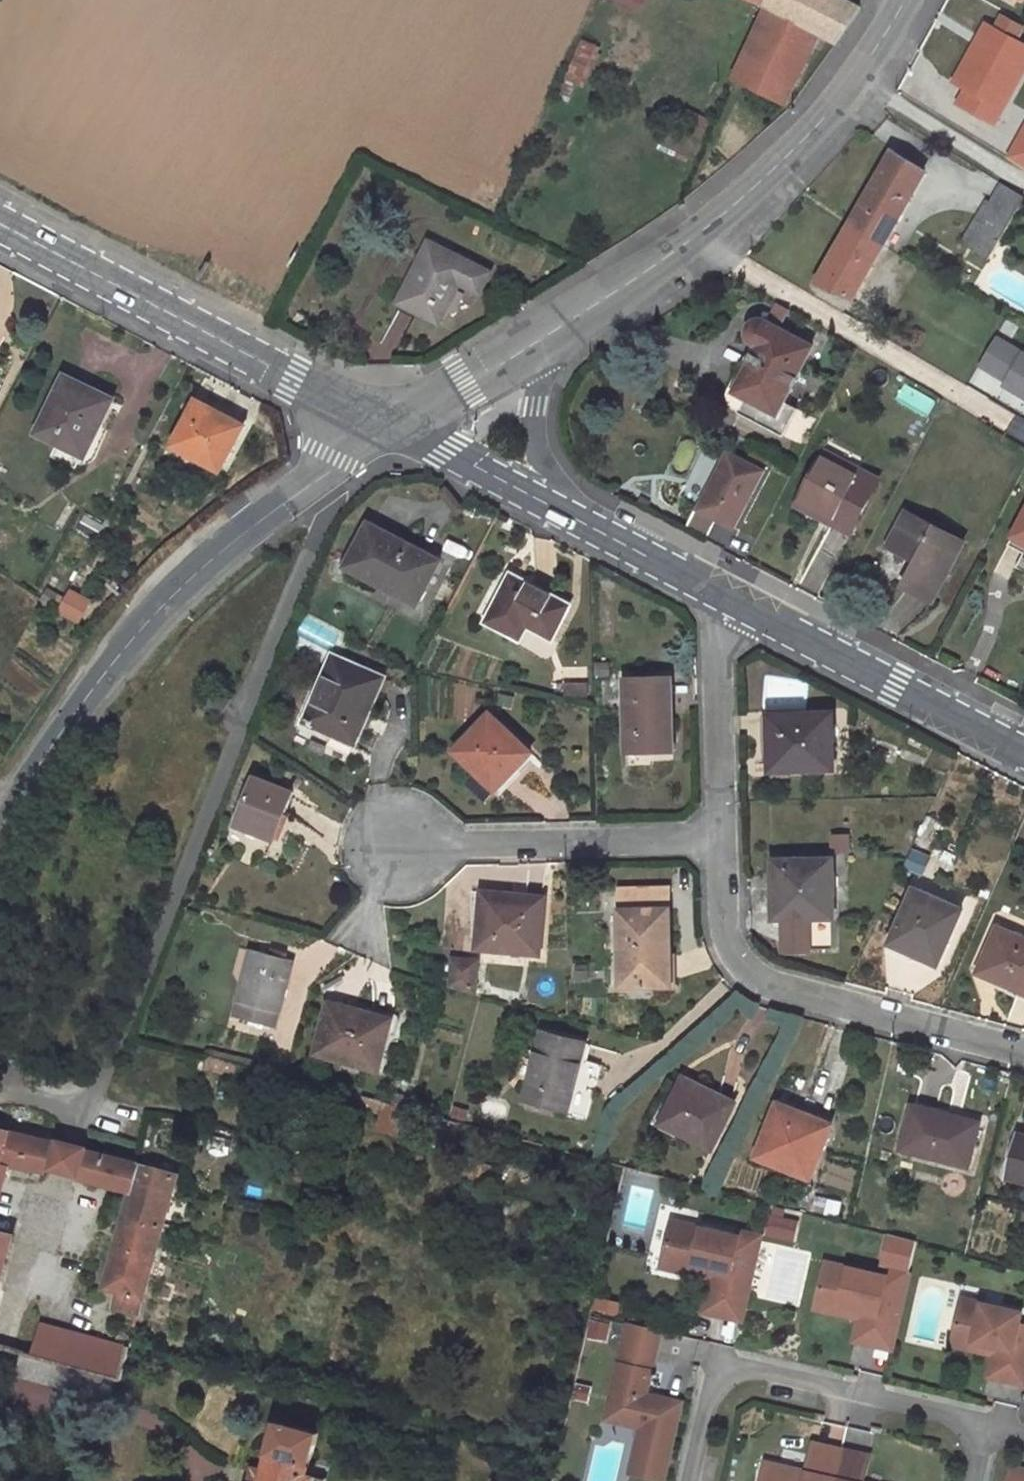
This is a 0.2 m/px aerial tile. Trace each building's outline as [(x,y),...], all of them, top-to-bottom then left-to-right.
[(768,5),(735,78),(787,104),(821,33),(839,42),(861,9),(843,0),(757,0),(768,5)] [(991,28),(954,93),(993,115),(1023,59),(1023,47),(991,28)] [(1005,155),(1023,167),(1023,125),(1005,155)] [(927,173),(894,152),(851,227),(886,246),(927,173)] [(1006,183),(994,205),(990,203),(986,208),(1011,223),(1023,203),(1023,194),(1006,183)] [(986,208),(965,246),(990,260),(1011,223),(986,208)] [(851,227),(817,285),(854,299),(886,246),(851,227)] [(490,273),(430,243),(399,303),(439,323),(460,283),(480,293),(490,273)] [(786,402),(814,347),(769,322),(765,322),(760,323),(756,326),(753,332),(752,337),(753,340),(755,343),(759,346),(735,391),(748,397),(740,413),(785,435),(798,409),(786,402)] [(993,338),(974,379),(1023,402),(1023,352),(993,338)] [(113,400),(67,377),(38,434),(85,457),(113,400)] [(245,426),(199,401),(175,445),(221,471),(245,426)] [(766,472),(730,453),(700,511),(736,529),(766,472)] [(826,453),(824,457),(858,475),(861,471),(826,453)] [(858,475),(824,457),(800,501),(834,519),(833,523),(852,533),(880,481),(861,471),(858,475)] [(798,505),(833,523),(834,519),(800,501),(798,505)] [(965,544),(907,513),(890,546),(917,561),(906,586),(935,602),(965,544)] [(1014,537),(1023,543),(1023,519),(1014,537)] [(441,562),(370,524),(352,558),(387,576),(383,585),(419,604),(441,562)] [(572,604),(513,573),(486,624),(519,642),(528,627),(552,640),(572,604)] [(58,614),(81,624),(92,598),(69,588),(58,614)] [(385,676),(334,655),(323,682),(326,684),(309,725),(355,744),(385,676)] [(670,678),(625,679),(627,752),(672,751),(670,678)] [(533,753),(491,713),(455,751),(497,791),(533,753)] [(834,713),(770,715),(773,771),(836,768),(834,713)] [(294,794),(255,778),(236,823),(271,836),(280,813),(286,816),(294,794)] [(785,877),(785,920),(786,929),(786,950),(835,949),(834,859),(776,859),(776,877),(785,877)] [(785,920),(785,877),(776,877),(777,920),(785,920)] [(623,909),(670,909),(670,888),(623,888),(623,909)] [(940,965),(964,911),(915,890),(891,944),(940,965)] [(547,899),(486,892),(479,949),(540,956),(547,899)] [(623,909),(624,985),(664,984),(664,957),(671,957),(670,909),(623,909)] [(1000,927),(979,972),(1023,992),(1023,938),(1000,927)] [(294,960),(252,950),(237,1003),(240,1004),(235,1017),(277,1028),(294,960)] [(479,961),(456,959),(452,990),(475,995),(479,961)] [(392,1020),(330,1003),(317,1053),(379,1069),(392,1020)] [(585,1044),(543,1033),(527,1099),(569,1110),(585,1044)] [(208,1056),(204,1070),(234,1077),(239,1064),(208,1056)] [(736,1103),(685,1078),(663,1124),(714,1149),(736,1103)] [(353,1093),(349,1106),(364,1109),(366,1096),(353,1093)] [(364,1109),(378,1112),(381,1101),(366,1096),(364,1109)] [(832,1125),(780,1104),(759,1156),(811,1177),(832,1125)] [(60,1122),(0,1107),(0,1195),(15,1140),(54,1150),(55,1146),(60,1122)] [(979,1125),(916,1109),(906,1148),(969,1164),(979,1125)] [(94,1130),(60,1122),(55,1146),(88,1154),(94,1130)] [(161,1146),(94,1130),(88,1154),(141,1167),(117,1272),(139,1276),(161,1146)] [(1020,1136),(1010,1177),(1023,1180),(1023,1137),(1020,1136)] [(770,1239),(796,1240),(798,1219),(772,1217),(770,1239)] [(742,1318),(761,1235),(740,1231),(739,1235),(672,1220),(664,1255),(694,1262),(693,1265),(722,1271),(713,1312),(742,1318)] [(8,1272),(14,1250),(0,1246),(0,1270),(8,1272)] [(694,1262),(664,1255),(662,1265),(713,1277),(705,1310),(713,1312),(722,1271),(693,1265),(694,1262)] [(849,1268),(826,1263),(824,1271),(847,1277),(849,1268)] [(847,1277),(824,1271),(819,1294),(842,1299),(841,1303),(840,1306),(870,1312),(863,1342),(892,1348),(906,1289),(886,1284),(888,1277),(849,1268),(847,1277)] [(1,1302),(8,1272),(0,1270),(0,1302),(1,1302)] [(840,1306),(841,1303),(842,1299),(819,1294),(818,1298),(816,1308),(861,1318),(855,1340),(863,1342),(870,1312),(840,1306)] [(956,1330),(976,1335),(975,1341),(1004,1348),(997,1377),(1023,1383),(1023,1324),(1020,1323),(1022,1312),(963,1299),(956,1330)] [(130,1328),(65,1311),(57,1343),(125,1360),(130,1328)] [(660,1331),(629,1324),(623,1352),(653,1359),(660,1331)] [(956,1330),(953,1344),(995,1354),(990,1375),(997,1377),(1004,1348),(975,1341),(976,1335),(956,1330)] [(41,1365),(103,1380),(104,1377),(114,1380),(114,1383),(120,1385),(125,1360),(57,1343),(47,1340),(41,1365)] [(623,1352),(615,1386),(625,1389),(630,1364),(651,1369),(653,1359),(623,1352)] [(615,1386),(609,1411),(651,1421),(639,1474),(663,1480),(681,1402),(646,1394),(651,1369),(630,1364),(625,1389),(615,1386)] [(100,1398),(108,1400),(114,1383),(114,1380),(104,1377),(103,1380),(100,1398)] [(632,1472),(639,1474),(651,1421),(609,1411),(608,1418),(643,1426),(632,1472)] [(277,1423),(265,1471),(252,1468),(249,1480),(325,1480),(326,1478),(308,1473),(318,1433),(277,1423)] [(814,1443),(808,1472),(835,1478),(842,1450),(814,1443)] [(842,1450),(835,1478),(848,1480),(864,1480),(870,1456),(842,1450)] [(835,1478),(808,1472),(766,1462),(762,1480),(835,1480),(835,1478)] [(1012,1466),(1008,1480),(1023,1480),(1023,1469),(1012,1466)]
